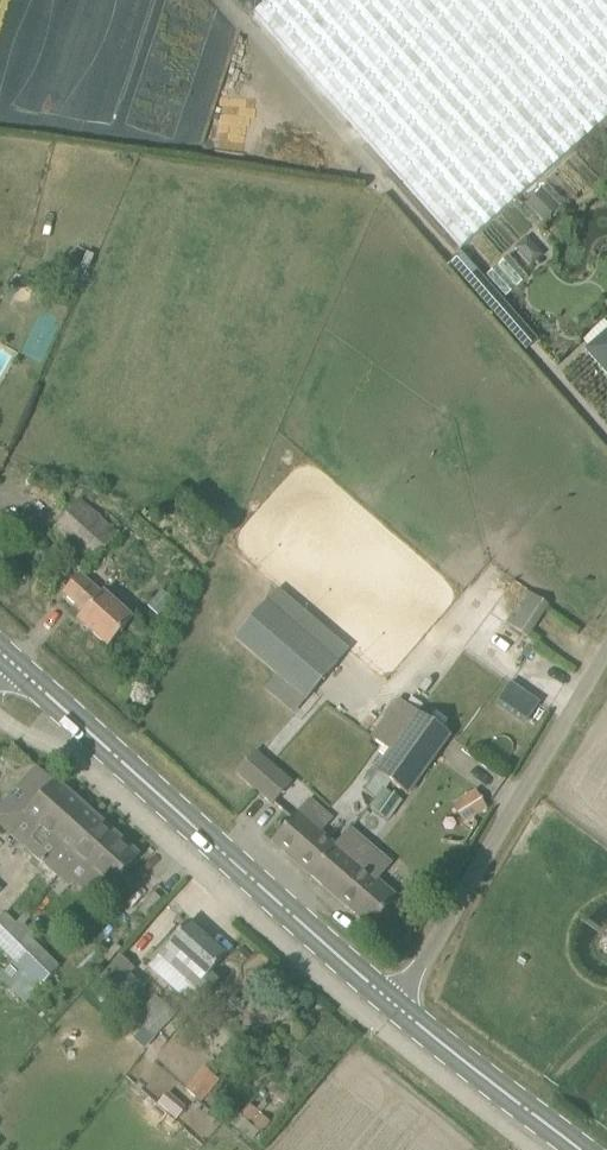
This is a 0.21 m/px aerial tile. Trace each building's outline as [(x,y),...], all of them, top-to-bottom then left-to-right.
[(256,13),(463,247),(606,120),(606,0),(270,0),(256,13)] [(542,190),(527,204),(528,204),(545,222),(545,223),(555,213),(560,209),(542,190)] [(527,235),(516,245),(531,262),(543,252),(527,235)] [(588,346),(584,350),(606,376),(606,330),(588,346)] [(88,571),(119,534),(79,500),(48,537),(88,571)] [(108,647),(134,618),(84,573),(64,594),(86,614),(79,621),(108,647)] [(527,588),(509,622),(529,632),(546,598),(527,588)] [(339,663),(267,602),(236,638),(307,700),(339,663)] [(525,724),(539,705),(509,685),(496,704),(525,724)] [(370,737),(389,750),(394,753),(419,715),(397,699),(370,737)] [(408,794),(449,736),(419,715),(394,753),(389,750),(374,770),(408,794)] [(293,783),(256,751),(237,773),(273,805),(293,783)] [(64,871),(104,826),(37,766),(0,807),(0,825),(58,877),(64,871)] [(453,804),(467,823),(491,806),(477,786),(453,804)] [(336,845),(322,833),(333,819),(310,799),(273,842),(312,876),(348,832),(336,845)] [(83,866),(109,888),(137,856),(104,826),(64,871),(72,879),(83,866)] [(370,927),(396,898),(376,881),(388,866),(348,832),(312,876),(370,927)] [(55,972),(58,969),(5,915),(0,920),(0,945),(15,961),(0,976),(0,979),(25,1003),(42,984),(55,972)] [(209,998),(223,982),(211,974),(225,957),(188,924),(160,955),(209,998)] [(115,990),(135,969),(121,956),(101,978),(115,990)] [(157,995),(136,1018),(128,1028),(137,1036),(145,1026),(157,1037),(178,1014),(157,995)] [(251,1124),(260,1113),(250,1105),(241,1116),(251,1124)] [(260,1113),(251,1124),(261,1132),(270,1121),(260,1113)]
